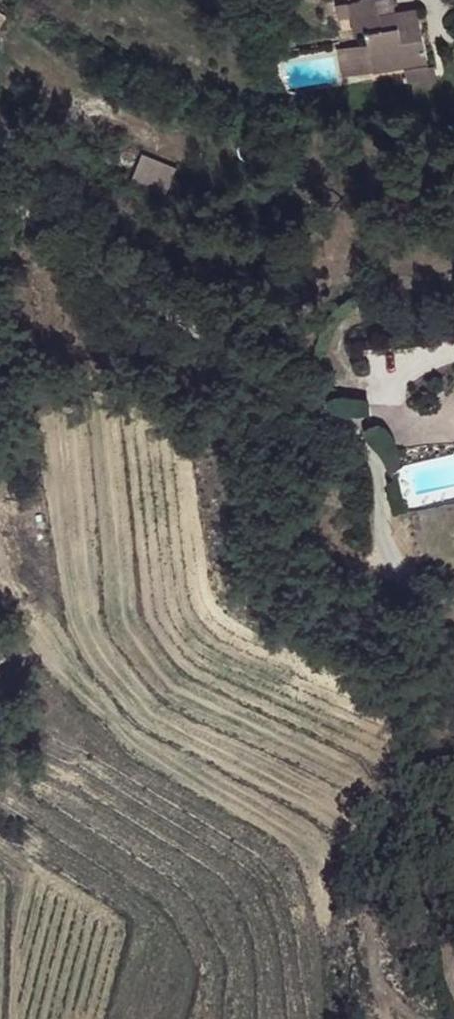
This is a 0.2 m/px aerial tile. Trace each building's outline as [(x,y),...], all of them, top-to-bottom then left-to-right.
[(356,28),(368,23),(383,21),(381,6),(396,4),(395,0),(349,0),(356,28)] [(417,0),(396,4),(381,6),(383,21),(368,23),(374,54),(400,47),(405,57),(410,79),(434,75),(417,0)] [(360,43),(339,47),(343,67),(365,63),(360,43)] [(400,47),(374,54),(374,66),(405,57),(400,47)] [(132,179),(168,190),(176,164),(140,154),(132,179)]
